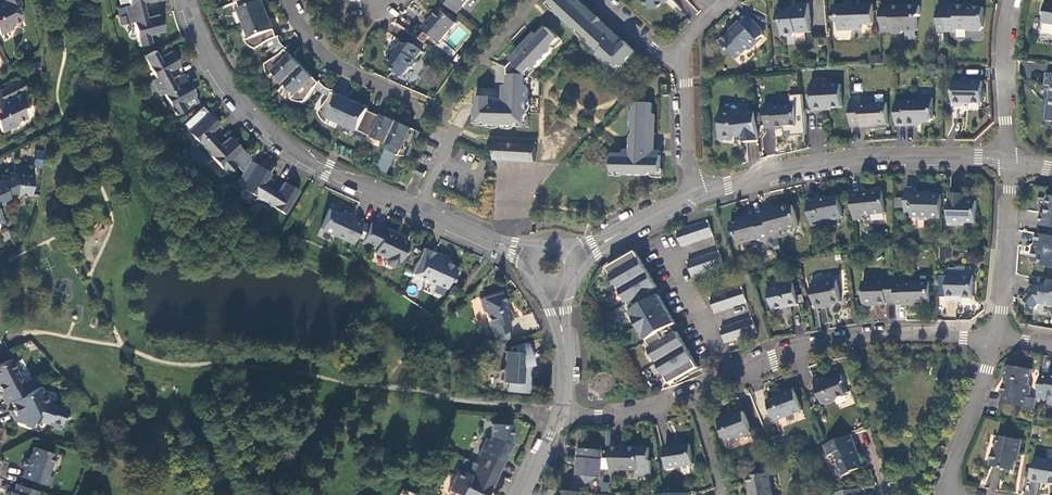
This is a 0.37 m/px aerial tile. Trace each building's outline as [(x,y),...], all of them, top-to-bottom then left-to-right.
[(0,34),(13,28),(12,26),(15,25),(14,22),(23,18),(18,8),(21,6),(19,0),(2,0),(3,2),(0,4),(0,33),(0,34)] [(130,5),(126,6),(128,14),(147,9),(145,2),(154,0),(129,0),(130,5)] [(247,22),(270,14),(264,0),(242,0),(239,1),(247,22)] [(458,13),(469,0),(443,0),(458,13)] [(558,9),(551,2),(552,1),(551,0),(550,0),(546,4),(555,13),(557,10),(558,9)] [(573,0),(553,0),(552,1),(551,2),(558,9),(560,12),(576,26),(580,28),(593,40),(595,45),(603,53),(601,54),(612,64),(613,63),(619,68),(623,65),(626,65),(638,53),(626,42),(622,47),(615,40),(616,39),(600,25),(596,21),(573,0)] [(600,17),(599,17),(580,0),(573,0),(596,21),(600,17)] [(1044,2),(1041,16),(1044,17),(1044,25),(1051,26),(1051,4),(1044,2)] [(848,6),(835,6),(836,20),(839,20),(840,31),(863,30),(862,24),(875,23),(874,5),(860,6),(860,3),(848,3),(848,6)] [(812,32),(810,4),(800,4),(800,9),(780,11),(781,22),(783,24),(785,35),(788,37),(796,37),(798,33),(812,32)] [(939,31),(947,32),(955,31),(957,29),(968,29),(968,31),(981,30),(985,27),(985,7),(968,7),(968,4),(956,4),(939,4),(939,31)] [(893,5),(883,6),(883,32),(893,32),(894,34),(902,33),(905,31),(918,31),(918,19),(921,14),(921,5),(893,7),(893,5)] [(118,7),(120,15),(128,14),(126,6),(118,7)] [(148,17),(147,9),(128,14),(129,21),(134,20),(140,45),(152,42),(151,35),(165,31),(161,14),(148,17)] [(452,28),(457,22),(441,9),(431,20),(430,19),(423,27),(441,42),(452,28)] [(121,22),(129,21),(128,14),(120,15),(121,22)] [(273,38),(279,35),(270,14),(247,22),(253,37),(248,39),(252,45),(258,48),(273,38)] [(736,30),(722,43),(739,60),(748,51),(752,51),(761,42),(760,40),(765,36),(764,31),(750,16),(743,23),(742,21),(734,29),(736,30)] [(603,20),(600,25),(616,39),(615,40),(622,47),(626,42),(603,20)] [(489,124),(489,126),(518,127),(518,124),(525,124),(526,117),(529,111),(530,86),(528,82),(528,72),(530,73),(537,67),(540,67),(556,49),(556,46),(561,40),(547,27),(511,66),(509,103),(512,104),(512,106),(494,106),(494,99),(477,98),(476,111),(479,118),(481,118),(481,123),(489,124)] [(273,38),(276,47),(282,42),(280,35),(279,35),(273,38)] [(282,53),(287,47),(288,47),(283,41),(282,42),(276,47),(282,53)] [(416,59),(423,50),(413,43),(405,43),(402,41),(398,47),(398,48),(397,50),(395,49),(386,60),(394,67),(395,70),(403,76),(410,67),(413,66),(417,62),(416,59)] [(276,72),(287,83),(304,65),(287,47),(282,53),(268,63),(268,69),(269,72),(272,76),(276,72)] [(159,56),(156,49),(144,55),(156,77),(151,79),(155,87),(173,78),(169,71),(181,65),(173,49),(159,56)] [(317,87),(320,83),(304,65),(287,83),(298,94),(294,99),(299,101),(306,102),(317,87)] [(177,86),(173,78),(155,87),(159,94),(164,92),(175,114),(187,108),(183,102),(196,95),(188,79),(177,86)] [(20,79),(17,81),(22,92),(25,90),(20,79)] [(155,87),(151,79),(145,82),(153,98),(159,94),(155,87)] [(0,89),(0,128),(2,132),(17,124),(16,122),(26,117),(21,107),(27,104),(22,92),(17,81),(0,89)] [(317,87),(323,92),(327,86),(322,81),(320,83),(317,87)] [(983,82),(953,82),(954,107),(965,107),(967,104),(983,104),(983,82)] [(842,109),(841,85),(811,88),(813,109),(816,111),(825,111),(825,110),(842,109)] [(332,96),(334,93),(333,92),(334,89),(327,86),(323,92),(332,96)] [(330,117),(346,125),(356,102),(334,93),(332,96),(320,112),(323,118),(328,122),(330,117)] [(653,148),(663,149),(663,133),(659,133),(657,131),(657,124),(659,122),(657,119),(658,95),(657,95),(656,103),(653,103),(653,148)] [(917,102),(897,103),(897,127),(919,126),(919,124),(931,123),(933,120),(933,98),(919,99),(917,102)] [(389,144),(399,122),(384,115),(384,117),(376,113),(369,110),(370,108),(356,102),(346,125),(367,134),(389,144)] [(635,112),(634,112),(632,120),(632,127),(634,127),(634,135),(632,141),(632,148),(653,148),(653,103),(639,103),(635,102),(635,112)] [(861,102),(850,103),(852,128),(861,127),(862,129),(873,128),(873,127),(888,126),(887,104),(861,105),(861,102)] [(798,127),(796,106),(774,108),(774,104),(765,106),(767,129),(776,129),(776,130),(786,129),(786,128),(798,127)] [(746,143),(760,141),(756,113),(741,118),(741,113),(721,111),(720,121),(722,125),(720,139),(735,141),(736,139),(742,139),(743,141),(746,143)] [(195,145),(201,152),(215,139),(211,134),(220,125),(208,112),(187,129),(199,143),(195,145)] [(404,156),(409,156),(420,131),(399,122),(389,144),(402,150),(400,155),(404,156)] [(221,146),(215,139),(201,152),(206,158),(209,156),(226,173),(235,166),(241,173),(250,159),(231,137),(221,146)] [(496,160),(536,162),(536,146),(497,143),(496,160)] [(195,157),(201,152),(195,145),(189,151),(195,157)] [(200,164),(206,158),(201,152),(195,157),(200,164)] [(663,152),(614,152),(613,167),(614,169),(624,169),(627,170),(631,172),(646,172),(647,172),(651,169),(662,169),(663,152)] [(34,167),(43,169),(43,161),(35,160),(34,167)] [(4,203),(3,199),(9,196),(10,197),(16,194),(30,195),(33,166),(15,165),(14,172),(1,179),(2,181),(0,182),(0,205),(4,203)] [(254,199),(261,204),(271,189),(264,185),(271,174),(257,165),(243,187),(256,196),(254,199)] [(427,171),(418,167),(415,173),(425,177),(427,171)] [(278,194),(271,189),(261,204),(268,209),(270,206),(284,215),(299,193),(285,183),(278,194)] [(929,219),(942,219),(942,195),(926,195),(926,194),(916,193),(916,189),(906,189),(906,200),(906,208),(906,214),(912,214),(912,219),(918,219),(919,221),(927,221),(929,219)] [(862,193),(853,194),(856,221),(866,220),(865,217),(887,214),(884,192),(863,194),(862,193)] [(977,223),(978,202),(968,201),(962,201),(962,195),(950,194),(950,226),(964,227),(967,223),(977,223)] [(820,199),(809,201),(813,226),(825,224),(825,222),(845,217),(841,196),(821,200),(820,199)] [(1051,197),(1047,199),(1046,206),(1048,209),(1047,215),(1041,214),(1039,227),(1051,229),(1051,198),(1051,197)] [(257,211),(261,204),(254,199),(249,206),(257,211)] [(775,209),(765,212),(766,213),(772,235),(800,227),(794,205),(775,211),(775,209)] [(352,244),(362,223),(354,219),(355,217),(345,212),(344,216),(329,210),(320,229),(352,244)] [(764,242),(773,240),(772,235),(766,213),(747,218),(747,219),(732,223),(734,231),(737,233),(740,244),(762,238),(764,242)] [(708,220),(678,232),(683,247),(714,235),(708,220)] [(385,229),(371,222),(361,243),(375,250),(374,253),(386,258),(385,261),(387,265),(393,267),(397,266),(399,261),(400,262),(408,242),(401,238),(402,237),(392,232),(392,234),(385,230),(385,229)] [(1039,234),(1037,245),(1039,245),(1038,250),(1035,253),(1035,261),(1037,264),(1044,265),(1048,268),(1051,268),(1051,236),(1039,234)] [(434,252),(423,247),(412,273),(425,279),(427,282),(432,284),(436,283),(446,288),(449,280),(451,281),(452,278),(455,280),(460,269),(447,262),(448,257),(435,251),(434,252)] [(939,247),(938,256),(950,258),(951,249),(939,247)] [(693,277),(725,266),(719,251),(688,262),(693,277)] [(662,332),(677,325),(660,297),(662,295),(647,302),(643,295),(657,287),(637,252),(630,255),(630,254),(626,256),(627,257),(609,268),(634,311),(632,313),(652,348),(650,349),(672,384),(700,368),(678,333),(666,340),(662,332)] [(888,304),(897,303),(896,284),(896,277),(887,278),(887,282),(864,283),(865,305),(866,307),(878,306),(888,306),(888,304)] [(975,277),(949,277),(948,301),(958,301),(958,299),(974,299),(975,277)] [(1049,280),(1049,284),(1045,289),(1043,287),(1034,286),(1029,293),(1032,296),(1028,302),(1038,311),(1043,306),(1051,308),(1051,281),(1049,280)] [(931,281),(896,284),(897,303),(897,306),(905,306),(906,308),(918,307),(918,305),(932,305),(931,281)] [(842,303),(837,282),(813,286),(817,310),(828,308),(827,306),(842,303)] [(799,305),(794,283),(782,285),(783,287),(770,289),(774,310),(790,306),(790,307),(799,305)] [(717,313),(747,302),(742,288),(711,299),(717,313)] [(502,292),(479,299),(482,310),(484,311),(488,324),(486,325),(489,335),(493,334),(507,330),(511,329),(508,319),(511,319),(509,309),(507,310),(502,292)] [(727,344),(744,338),(758,333),(753,318),(722,329),(727,344)] [(509,338),(507,330),(493,334),(495,342),(509,338)] [(528,365),(526,342),(508,346),(509,349),(496,352),(497,364),(495,368),(498,370),(499,379),(508,379),(508,389),(529,391),(528,373),(517,374),(516,365),(528,365)] [(6,402),(10,400),(36,388),(31,378),(23,381),(12,359),(0,364),(0,386),(3,392),(2,393),(6,402)] [(528,373),(528,365),(516,365),(517,374),(528,373)] [(1001,404),(1036,410),(1038,399),(1030,398),(1031,388),(1029,384),(1031,370),(1011,367),(1007,370),(1005,379),(1007,381),(1005,394),(1003,393),(1001,404)] [(1042,374),(1038,399),(1047,401),(1048,396),(1051,397),(1051,371),(1051,375),(1042,374)] [(815,381),(823,403),(828,406),(838,402),(837,400),(848,396),(844,386),(845,383),(842,374),(825,380),(825,378),(815,381)] [(42,394),(36,388),(10,400),(14,410),(11,412),(15,421),(20,419),(23,424),(30,426),(31,421),(36,423),(37,420),(47,423),(47,421),(58,424),(60,418),(64,416),(66,408),(46,402),(49,398),(47,394),(42,394)] [(803,411),(794,389),(782,393),(782,396),(769,401),(776,422),(803,411)] [(752,434),(744,412),(729,418),(729,416),(720,420),(728,441),(732,443),(739,441),(738,439),(752,434)] [(486,459),(482,466),(498,474),(511,446),(509,444),(510,441),(511,425),(491,424),(490,436),(488,441),(486,440),(478,456),(486,459)] [(857,446),(853,435),(826,445),(831,457),(836,455),(840,467),(838,471),(840,476),(844,478),(853,475),(853,473),(865,469),(861,459),(860,459),(855,447),(857,446)] [(1023,442),(1000,438),(998,445),(996,448),(992,467),(1016,471),(1019,455),(1020,455),(1023,442)] [(694,465),(691,445),(676,447),(676,445),(666,447),(669,468),(694,465)] [(621,447),(611,447),(611,475),(621,475),(621,470),(640,470),(640,475),(652,476),(652,461),(649,461),(650,449),(648,447),(641,447),(640,448),(621,448),(621,447)] [(22,477),(49,486),(53,477),(47,476),(54,455),(34,448),(30,460),(25,458),(21,468),(24,469),(22,477)] [(601,478),(603,451),(579,449),(578,458),(579,459),(578,477),(601,478)] [(1036,459),(1032,480),(1051,483),(1051,461),(1036,459)] [(498,474),(482,466),(476,463),(475,467),(471,475),(458,469),(449,490),(458,494),(486,494),(489,488),(491,489),(498,474)] [(770,473),(749,476),(751,490),(750,490),(750,494),(773,494),(770,473)] [(39,492),(17,484),(14,493),(12,492),(11,494),(38,494),(39,492)]
